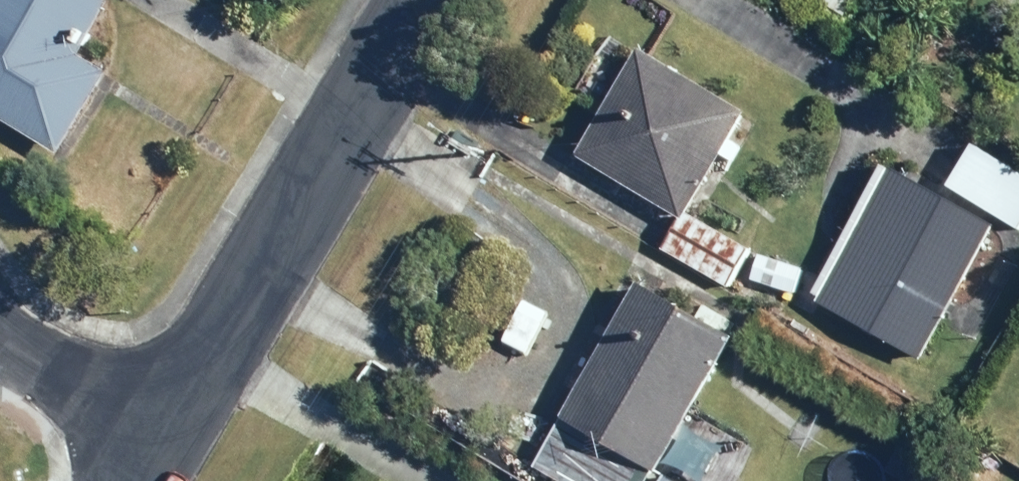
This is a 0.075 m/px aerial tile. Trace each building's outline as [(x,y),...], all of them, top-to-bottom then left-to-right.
[(64,152),(114,68),(87,52),(118,0),(0,0),(0,113),(64,152)] [(583,153),(687,216),(668,247),(733,286),(756,247),(694,209),(729,151),(741,158),(750,143),(738,136),(755,108),(650,44),(583,153)] [(954,184),(1018,224),(1018,166),(981,142),(954,184)] [(893,160),(816,296),(927,359),(1004,223),(893,160)] [(536,464),(567,480),(649,480),(657,467),(663,470),(739,337),(644,282),(598,362),(579,352),(547,408),(563,418),(536,464)]
